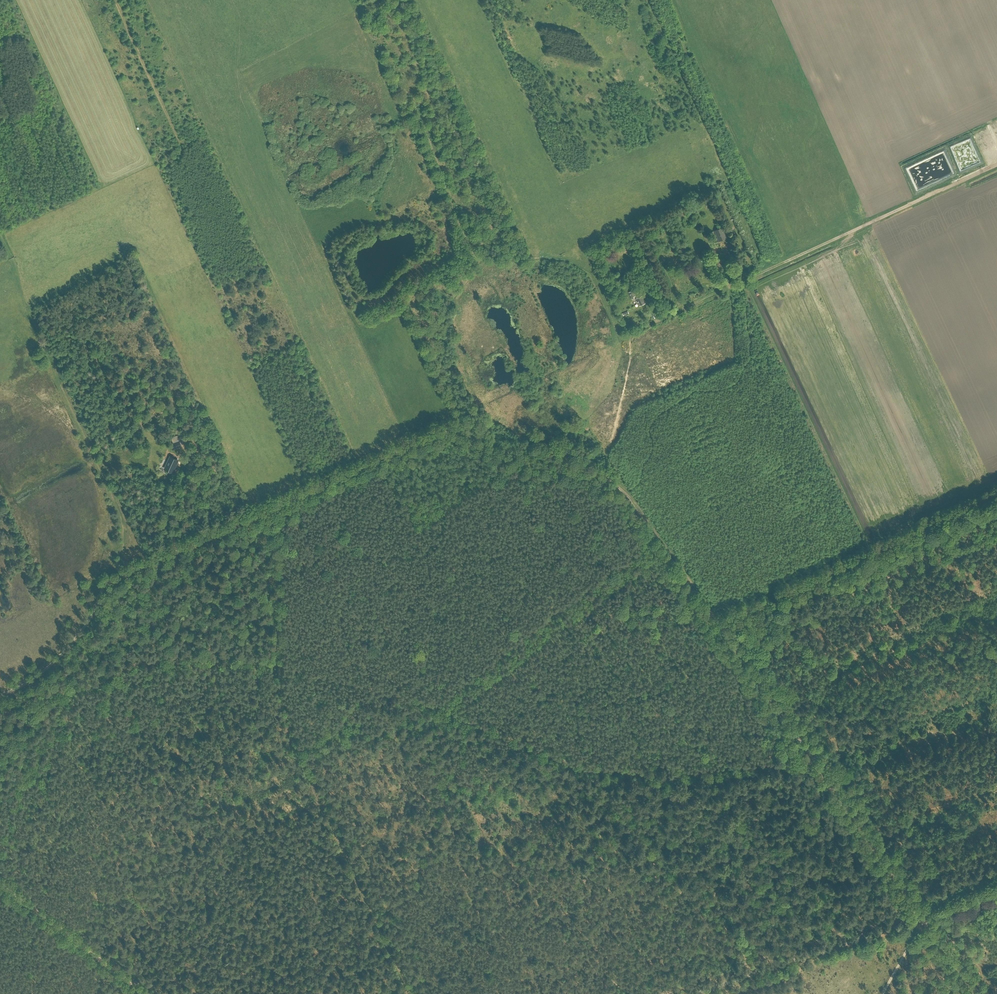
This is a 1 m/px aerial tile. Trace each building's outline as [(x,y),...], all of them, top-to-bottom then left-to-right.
[(714,230),(718,241),(727,237),(726,233),(724,233),(722,227),(714,230)] [(645,303),(642,295),(636,298),(639,305),(645,303)] [(170,458),(169,471),(177,472),(179,459),(170,458)]
